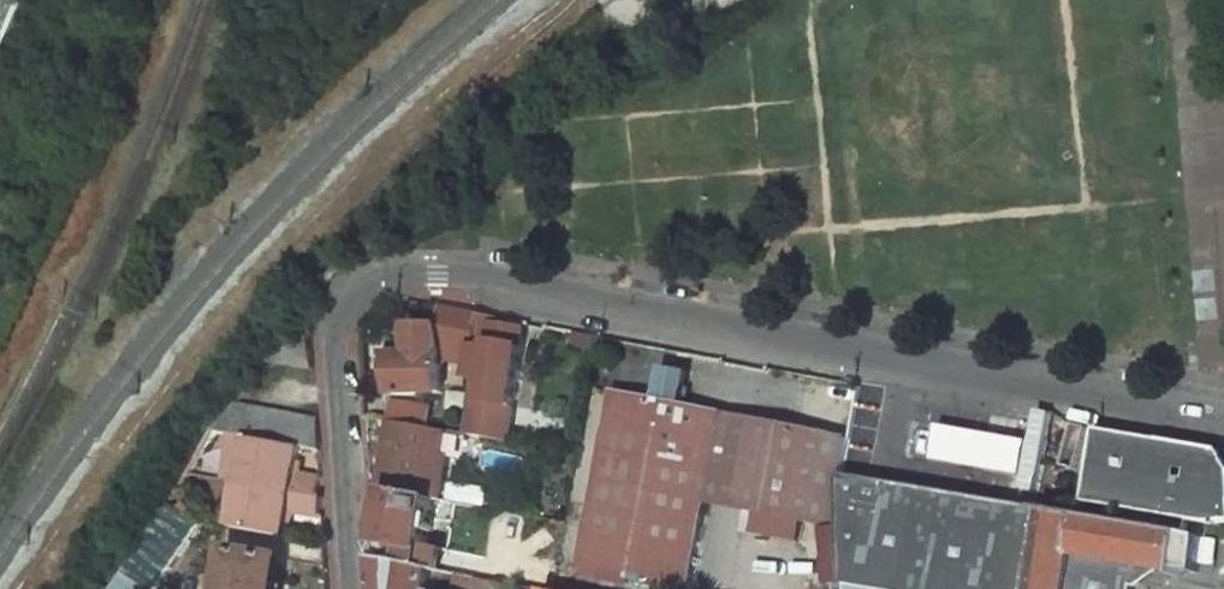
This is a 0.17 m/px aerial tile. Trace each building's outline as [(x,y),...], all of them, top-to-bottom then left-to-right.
[(441,393),(440,342),(476,347),(478,316),(439,309),(440,327),(411,327),(412,354),(393,355),(396,394),(441,393)] [(508,443),(525,331),(506,328),(507,321),(478,316),(476,347),(474,380),(485,382),(482,403),(471,402),(467,435),(508,443)] [(412,354),(411,327),(391,327),(393,355),(412,354)] [(705,502),(722,419),(615,397),(586,535),(694,557),(705,502)] [(299,446),(318,450),(318,416),(245,403),(222,431),(247,436),(299,446)] [(429,407),(392,403),(393,421),(419,426),(429,428),(429,407)] [(722,419),(705,502),(739,510),(756,426),(722,419)] [(406,490),(419,426),(393,421),(380,485),(406,490)] [(928,422),(914,453),(938,465),(942,457),(953,433),(928,422)] [(953,433),(942,457),(967,469),(970,463),(983,437),(957,425),(953,433)] [(756,426),(739,510),(832,529),(848,443),(756,426)] [(970,463),(995,474),(997,471),(1010,442),(986,431),(983,437),(970,463)] [(1187,536),(1190,523),(1210,527),(1223,526),(1223,462),(1218,454),(1097,433),(1086,505),(1128,513),(1127,526),(1187,536)] [(299,446),(247,436),(238,485),(288,494),(316,499),(319,479),(294,475),(299,446)] [(1010,442),(997,471),(1011,477),(1025,444),(1012,438),(1010,442)] [(1024,494),(1052,501),(1062,461),(1034,454),(1024,494)] [(1187,536),(1127,526),(843,476),(848,588),(1138,588),(1142,567),(1216,578),(1223,578),(1223,543),(1187,536)] [(231,528),(281,537),(285,513),(316,518),(319,500),(316,499),(288,494),(238,485),(231,528)] [(434,533),(436,518),(430,517),(433,500),(370,488),(372,515),(387,519),(380,561),(423,569),(427,533),(434,533)] [(196,522),(170,506),(160,522),(185,538),(196,522)] [(694,557),(586,535),(580,565),(688,586),(694,557)] [(285,560),(233,549),(225,588),(279,588),(285,560)] [(463,555),(438,551),(435,572),(437,572),(457,576),(459,576),(463,555)] [(380,561),(375,560),(377,588),(434,588),(437,572),(435,572),(423,569),(380,561)] [(129,569),(115,588),(153,588),(155,586),(129,569)] [(507,585),(459,576),(457,576),(454,588),(507,588),(507,585)]
